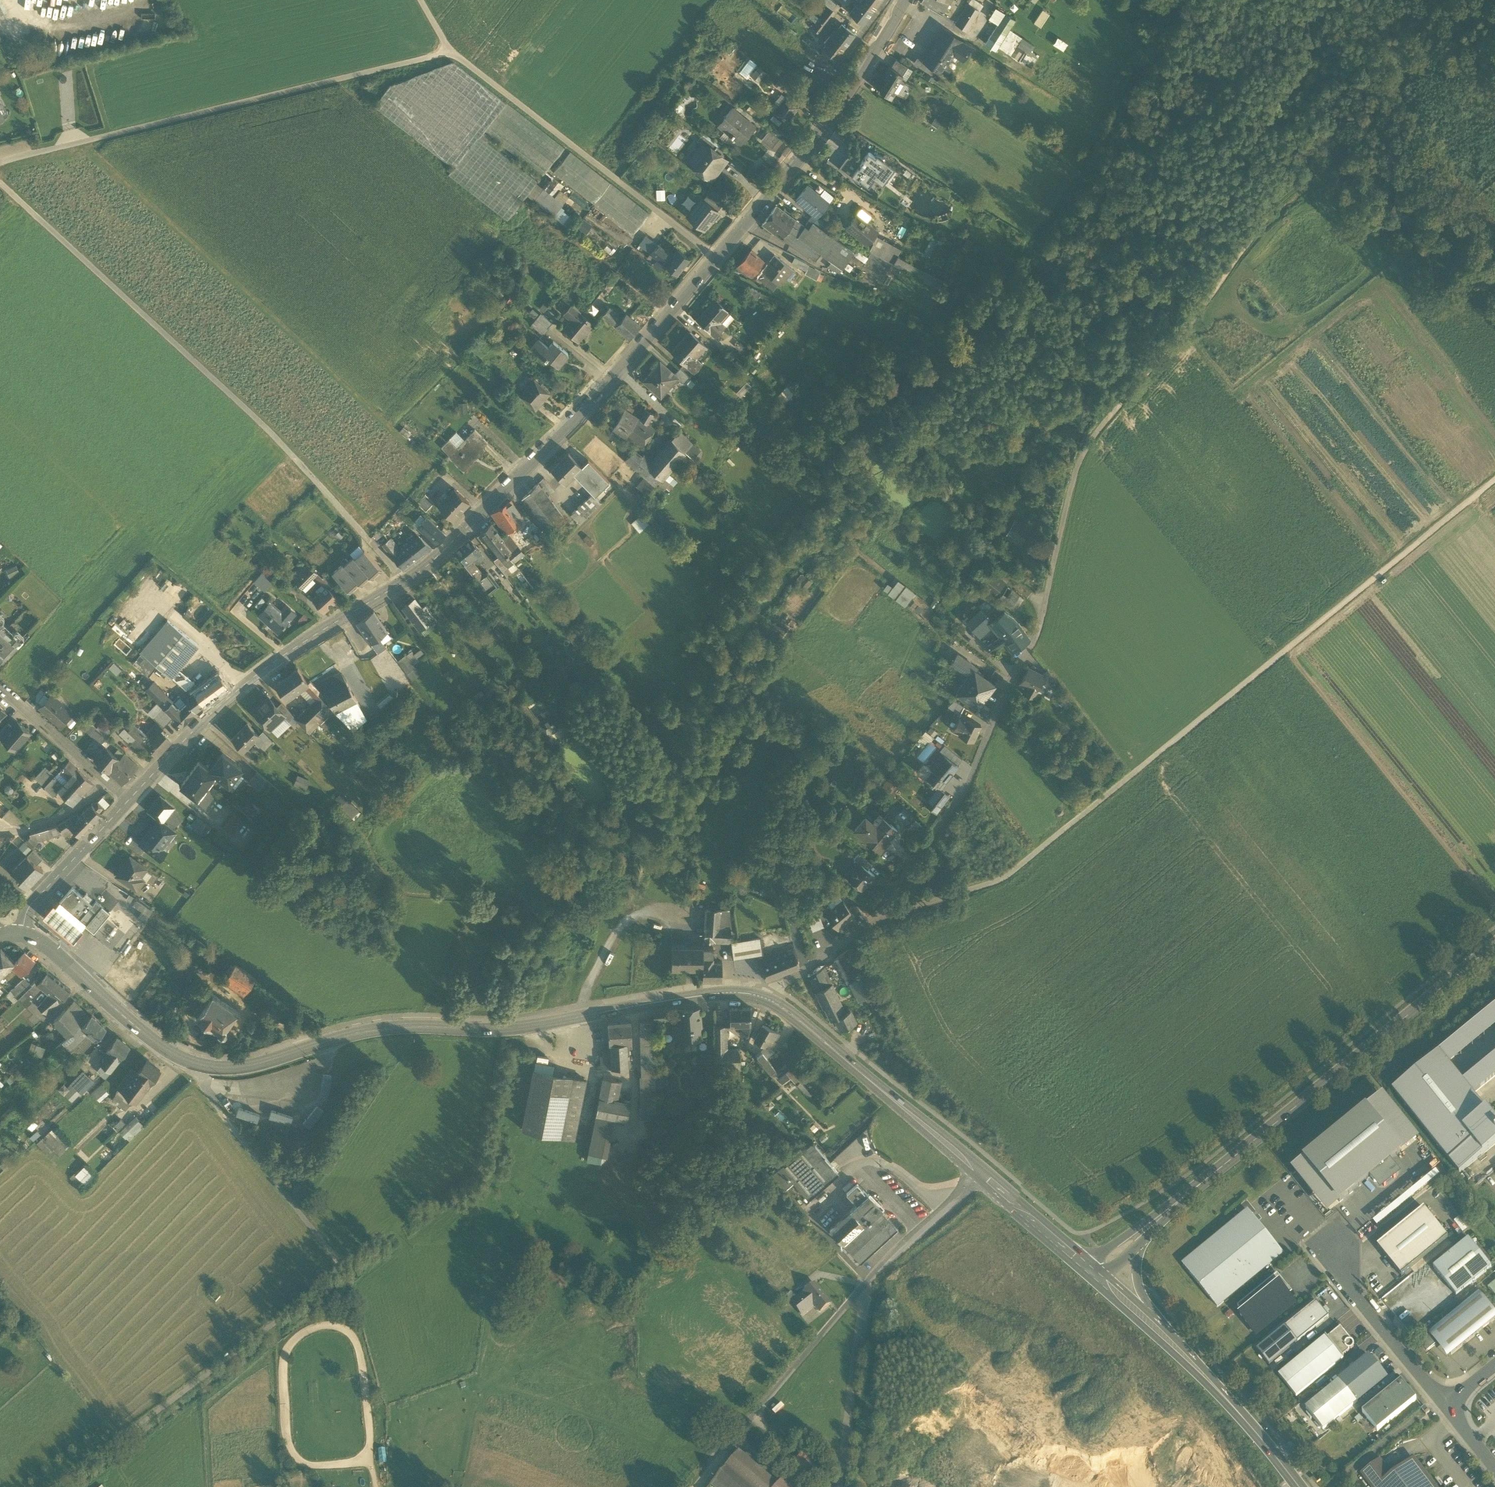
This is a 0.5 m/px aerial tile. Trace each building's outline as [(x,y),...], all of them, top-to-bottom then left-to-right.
[(827,4),(836,10),(840,5),(833,0),(830,0),(827,4)] [(872,10),(859,0),(855,0),(853,2),(856,4),(849,12),(862,22),(872,10)] [(872,10),(880,0),(859,0),(872,10)] [(943,0),(930,0),(927,5),(943,14),(949,3),(943,0)] [(962,28),(974,8),(972,6),(976,0),(971,0),(956,24),(962,28)] [(977,0),(976,0),(972,6),(974,8),(962,28),(967,31),(983,4),(977,0)] [(827,21),(836,10),(827,4),(820,14),(822,15),(820,18),(818,21),(816,19),(814,21),(816,23),(822,28),(827,21)] [(997,24),(1004,13),(995,7),(988,18),(997,24)] [(1040,27),(1049,13),(1042,9),(1033,23),(1040,27)] [(818,21),(820,18),(813,12),(808,17),(814,21),(816,19),(818,21)] [(1015,19),(1004,12),(1004,13),(997,24),(985,43),(996,50),(1015,19)] [(827,21),(822,28),(830,33),(832,29),(834,27),(827,21)] [(819,32),(822,28),(816,23),(813,27),(819,32)] [(832,29),(830,33),(845,45),(854,33),(841,23),(835,31),(832,29)] [(827,37),(830,33),(822,28),(819,32),(827,37)] [(932,65),(940,70),(944,64),(946,65),(950,59),(948,58),(952,52),(958,56),(959,56),(963,55),(964,54),(965,55),(967,52),(966,51),(967,50),(966,45),(964,44),(945,32),(938,43),(937,42),(931,51),(933,52),(927,61),(926,61),(928,63),(932,65)] [(835,57),(845,45),(830,33),(827,37),(829,39),(823,48),(835,57)] [(1017,45),(1029,53),(1029,51),(1034,45),(1022,37),(1017,45)] [(324,43),(307,47),(310,60),(327,55),(324,43)] [(1017,45),(1016,45),(1010,55),(1022,63),(1029,53),(1017,45)] [(1038,57),(1029,51),(1029,53),(1022,63),(1031,68),(1038,57)] [(954,62),(958,56),(952,52),(948,58),(950,59),(946,65),(944,64),(940,70),(946,74),(950,68),(953,70),(957,64),(954,62)] [(914,63),(924,69),(928,63),(926,61),(927,61),(919,56),(914,63)] [(891,66),(903,74),(908,67),(896,59),(891,66)] [(480,136),(483,131),(506,102),(453,62),(390,85),(374,106),(454,168),(448,175),(507,220),(527,195),(536,182),(538,181),(487,142),(480,136)] [(924,69),(928,72),(932,65),(928,63),(924,69)] [(758,65),(751,75),(760,82),(767,72),(758,65)] [(879,90),(889,96),(895,87),(905,94),(912,85),(905,80),(901,77),(903,74),(891,66),(886,74),(889,76),(879,90)] [(901,77),(905,80),(912,69),(908,67),(903,74),(901,77)] [(779,86),(783,82),(778,78),(774,83),(779,88),(780,87),(779,86)] [(780,87),(788,93),(792,89),(786,84),(783,82),(779,86),(780,87)] [(779,104),(785,96),(781,93),(775,101),(779,104)] [(782,120),(785,122),(797,106),(785,96),(779,104),(773,112),(774,113),(782,120)] [(768,109),(773,112),(779,104),(775,101),(768,109)] [(565,147),(506,102),(483,131),(491,137),(542,176),(565,147)] [(734,138),(741,143),(754,125),(732,108),(719,126),(724,130),(734,138)] [(778,125),(782,120),(774,113),(770,118),(778,125)] [(937,128),(943,119),(937,115),(935,118),(931,124),(937,128)] [(761,139),(771,148),(779,137),(769,129),(761,139)] [(734,138),(724,130),(719,136),(729,144),(734,138)] [(480,136),(487,142),(491,137),(483,131),(480,136)] [(703,144),(713,151),(717,145),(702,134),(697,140),(703,144)] [(691,164),(711,179),(717,172),(715,171),(718,166),(720,167),(726,160),(713,151),(703,144),(695,154),(696,156),(691,164)] [(553,173),(631,234),(634,234),(649,215),(648,212),(570,151),(553,173)] [(860,180),(865,183),(871,176),(873,173),(881,179),(890,167),(882,162),(874,156),(868,151),(861,161),(859,162),(860,163),(858,166),(857,165),(850,176),(854,179),(855,178),(860,181),(860,180)] [(857,165),(858,166),(860,163),(859,162),(861,161),(850,153),(846,157),(857,165)] [(871,176),(874,177),(882,183),(894,167),(876,153),(876,154),(874,156),(882,162),(890,167),(881,179),(873,173),(871,176)] [(838,168),(850,176),(857,165),(846,157),(838,168)] [(768,167),(761,162),(754,172),(761,177),(768,167)] [(874,177),(871,176),(865,183),(868,185),(874,177)] [(563,203),(555,197),(560,190),(564,185),(553,177),(550,181),(548,179),(546,182),(547,183),(544,188),(543,188),(534,200),(554,216),(554,215),(559,209),(563,203)] [(527,195),(534,200),(543,188),(536,182),(527,195)] [(813,213),(817,216),(828,202),(818,194),(807,185),(796,199),(813,213)] [(818,194),(828,202),(833,196),(824,188),(818,194)] [(665,189),(656,190),(656,200),(665,200),(665,189)] [(704,201),(717,211),(726,198),(714,189),(704,201)] [(567,196),(560,190),(555,197),(563,203),(567,196)] [(687,216),(704,230),(718,212),(717,211),(704,201),(701,199),(687,216)] [(762,224),(782,239),(796,220),(795,220),(776,206),(762,224)] [(857,212),(866,220),(871,214),(862,206),(857,212)] [(573,221),(559,209),(554,215),(568,227),(573,221)] [(845,226),(866,243),(878,229),(866,220),(857,212),(845,226)] [(830,223),(817,216),(813,221),(827,228),(830,223)] [(592,226),(583,219),(577,227),(586,234),(592,226)] [(831,260),(842,268),(854,251),(812,222),(810,226),(808,229),(804,226),(795,219),(795,220),(796,220),(782,239),(808,257),(809,256),(815,260),(820,253),(831,260)] [(639,245),(650,254),(658,245),(646,236),(639,245)] [(869,250),(871,251),(892,262),(893,263),(897,255),(900,249),(877,236),(874,242),(873,241),(873,242),(873,243),(869,250)] [(937,239),(931,236),(923,253),(928,256),(937,239)] [(972,242),(966,238),(959,249),(965,253),(972,242)] [(608,244),(603,250),(610,256),(615,250),(608,244)] [(665,265),(677,275),(690,259),(678,249),(672,256),(670,259),(664,255),(666,252),(658,245),(650,254),(657,259),(665,265)] [(868,256),(857,249),(854,254),(864,261),(868,256)] [(738,266),(752,278),(764,262),(751,250),(738,266)] [(889,268),(892,262),(871,251),(868,256),(863,265),(873,271),(875,267),(882,270),(886,273),(889,268)] [(864,261),(854,254),(851,258),(861,265),(864,261)] [(762,271),(778,283),(783,276),(786,278),(792,269),(774,255),(762,271)] [(941,279),(897,255),(893,263),(901,267),(937,287),(941,279)] [(791,263),(803,269),(806,263),(794,257),(791,263)] [(660,272),(665,265),(657,259),(652,265),(660,272)] [(827,266),(839,272),(842,268),(831,260),(827,266)] [(892,262),(889,268),(898,273),(901,267),(893,263),(892,262)] [(816,279),(819,273),(808,267),(806,271),(805,273),(816,279)] [(796,272),(792,269),(786,278),(789,280),(796,272)] [(778,283),(762,271),(757,277),(773,289),(778,283)] [(745,293),(757,299),(760,292),(748,287),(745,293)] [(697,319),(715,335),(723,327),(718,322),(728,311),(715,299),(710,305),(712,307),(705,315),(703,313),(697,319)] [(710,305),(703,313),(705,315),(712,307),(710,305)] [(564,329),(577,340),(592,324),(571,306),(565,313),(572,320),(564,329)] [(615,326),(629,338),(640,326),(626,314),(622,318),(609,307),(602,315),(612,323),(615,326)] [(541,312),(536,318),(547,328),(552,322),(541,312)] [(598,321),(608,329),(612,323),(602,315),(598,321)] [(543,333),(547,328),(536,318),(531,324),(543,333)] [(684,362),(694,371),(701,363),(694,357),(704,345),(689,332),(681,342),(672,352),(684,362)] [(547,356),(557,365),(568,353),(553,340),(548,347),(538,339),(531,347),(545,359),(547,356)] [(711,351),(704,345),(694,357),(701,363),(711,351)] [(643,380),(661,396),(677,377),(674,373),(660,361),(643,380)] [(679,367),(689,376),(694,371),(684,362),(679,367)] [(679,367),(674,373),(677,377),(684,382),(689,376),(679,367)] [(520,395),(535,408),(549,391),(534,379),(520,395)] [(744,380),(733,391),(740,398),(751,387),(744,380)] [(800,389),(791,381),(779,395),(788,403),(800,389)] [(467,401),(458,402),(459,412),(467,412),(467,401)] [(613,428),(626,436),(638,417),(624,409),(613,428)] [(626,436),(642,445),(655,426),(652,424),(657,416),(646,409),(640,418),(638,417),(626,436)] [(403,425),(399,430),(407,437),(411,432),(403,425)] [(448,455),(464,471),(464,470),(462,468),(476,453),(478,456),(485,449),(483,447),(487,442),(474,429),(465,438),(457,446),(449,438),(441,447),(449,455),(448,455)] [(457,431),(449,438),(457,446),(465,438),(457,431)] [(672,439),(684,451),(684,450),(691,442),(679,431),(672,439)] [(647,467),(660,478),(662,476),(666,471),(684,451),(672,439),(653,461),(647,467)] [(701,450),(691,442),(684,450),(693,458),(701,450)] [(644,475),(655,484),(657,482),(660,478),(647,467),(653,461),(644,453),(642,456),(633,450),(625,460),(644,475)] [(564,482),(574,472),(581,465),(568,452),(551,468),(564,482)] [(464,470),(478,456),(476,453),(462,468),(464,470)] [(574,472),(593,492),(606,478),(587,459),(581,465),(574,472)] [(678,481),(666,471),(662,476),(670,483),(666,488),(669,491),(678,481)] [(655,484),(644,475),(636,485),(647,494),(655,484)] [(537,482),(542,488),(548,483),(543,476),(537,482)] [(670,483),(662,476),(660,478),(657,482),(665,489),(666,488),(670,483)] [(608,480),(606,478),(593,492),(595,493),(601,487),(608,480)] [(522,497),(530,508),(545,492),(542,488),(537,482),(522,497)] [(554,490),(548,483),(542,488),(545,492),(547,495),(554,490)] [(601,487),(595,493),(599,498),(605,491),(601,487)] [(438,507),(452,519),(469,501),(455,488),(438,507)] [(547,495),(545,492),(530,508),(547,531),(565,519),(547,495)] [(579,522),(601,500),(599,498),(595,493),(593,492),(591,493),(593,495),(591,497),(592,498),(573,516),(579,522)] [(571,514),(573,516),(592,498),(591,497),(593,495),(591,493),(571,514)] [(425,494),(417,502),(426,511),(434,502),(425,494)] [(492,513),(505,531),(523,519),(511,500),(492,513)] [(631,523),(638,531),(647,522),(640,515),(631,523)] [(416,526),(425,534),(436,544),(446,534),(426,516),(419,524),(418,523),(416,526)] [(1023,547),(1023,544),(1016,540),(1017,538),(1011,534),(1018,523),(1015,518),(1004,537),(1023,547)] [(1015,518),(1018,523),(1031,530),(1023,544),(1023,547),(1034,528),(1015,518)] [(490,544),(491,543),(501,535),(492,522),(480,531),(490,544)] [(1016,540),(1023,544),(1031,530),(1018,523),(1011,534),(1017,538),(1016,540)] [(408,544),(418,557),(431,546),(422,537),(415,531),(404,539),(408,544)] [(516,546),(518,544),(509,532),(503,536),(504,538),(502,539),(510,550),(516,546)] [(432,547),(436,544),(425,534),(422,537),(431,546),(432,547)] [(581,538),(588,545),(593,542),(586,534),(581,538)] [(503,536),(501,535),(491,543),(497,551),(496,551),(498,554),(501,558),(507,553),(510,550),(502,539),(504,538),(503,536)] [(383,544),(392,556),(398,552),(390,542),(392,540),(390,538),(383,544)] [(469,560),(473,556),(479,551),(480,551),(469,538),(455,549),(466,561),(467,562),(469,560)] [(398,552),(400,550),(392,540),(390,542),(398,552)] [(392,556),(402,569),(418,557),(408,544),(400,550),(398,552),(392,556)] [(510,550),(507,553),(513,561),(522,554),(516,546),(510,550)] [(369,573),(369,574),(378,565),(364,549),(354,558),(367,572),(369,573)] [(481,554),(479,551),(473,556),(477,561),(481,556),(481,554)] [(517,566),(513,561),(507,553),(501,558),(498,554),(494,558),(506,574),(513,569),(517,566)] [(357,581),(358,581),(367,572),(354,558),(353,556),(344,565),(343,565),(356,579),(357,581)] [(464,564),(478,581),(484,576),(477,566),(475,567),(469,560),(467,562),(466,561),(464,564)] [(302,588),(313,577),(317,572),(304,561),(295,571),(294,570),(290,574),(296,580),(296,581),(302,588)] [(7,566),(12,577),(21,573),(17,562),(7,566)] [(332,572),(347,588),(356,579),(343,565),(344,565),(342,563),(332,572)] [(380,566),(378,565),(369,574),(370,575),(380,566)] [(513,569),(523,582),(527,579),(517,566),(513,569)] [(254,581),(264,589),(272,580),(262,572),(254,581)] [(322,577),(317,572),(313,577),(325,587),(327,585),(327,586),(331,582),(324,575),(322,577)] [(369,573),(367,572),(358,581),(359,582),(369,573)] [(477,581),(486,592),(497,584),(488,573),(484,576),(478,581),(477,581)] [(802,574),(795,582),(805,590),(812,582),(802,574)] [(992,592),(997,596),(1007,584),(995,575),(986,586),(989,589),(988,590),(991,593),(992,592)] [(357,581),(356,579),(347,588),(348,589),(357,581)] [(527,588),(527,587),(531,584),(527,579),(523,582),(527,588)] [(537,579),(531,584),(535,588),(541,583),(537,579)] [(897,581),(886,594),(903,607),(914,594),(897,581)] [(1019,594),(1007,584),(997,596),(1009,605),(1019,594)] [(312,599),(324,612),(339,598),(327,586),(327,585),(325,587),(312,599)] [(1023,597),(1019,594),(1009,605),(1014,609),(1023,597)] [(404,607),(419,626),(429,619),(430,618),(422,608),(415,598),(404,607)] [(285,625),(289,620),(280,612),(281,611),(280,611),(270,601),(258,615),(267,623),(268,623),(279,632),(283,627),(285,625)] [(429,619),(432,622),(437,618),(426,604),(422,608),(430,618),(429,619)] [(286,605),(280,611),(281,611),(280,612),(289,620),(295,613),(286,605)] [(967,622),(980,636),(992,625),(989,621),(991,619),(982,608),(967,622)] [(356,622),(369,643),(379,636),(387,630),(374,610),(356,622)] [(992,625),(999,633),(1016,620),(1012,616),(1004,610),(991,619),(989,621),(992,625)] [(1,659),(21,638),(13,631),(11,633),(1,624),(3,622),(0,619),(0,657),(1,659)] [(141,652),(156,665),(183,633),(184,632),(169,619),(141,652)] [(1005,641),(1011,651),(1029,640),(1021,625),(1016,620),(999,633),(1001,635),(1005,641)] [(198,646),(183,633),(156,665),(170,677),(177,669),(198,646)] [(987,645),(991,651),(1005,641),(1001,635),(987,645)] [(369,643),(377,654),(386,647),(379,636),(369,643)] [(421,670),(415,662),(420,658),(412,648),(397,660),(411,678),(421,670)] [(132,663),(147,676),(156,665),(141,652),(132,663)] [(951,663),(970,677),(974,671),(975,671),(977,668),(957,654),(951,663)] [(388,689),(401,682),(387,658),(375,665),(388,689)] [(1025,694),(1033,699),(1044,681),(1046,677),(1041,674),(1030,667),(1021,682),(1029,687),(1025,694)] [(315,681),(318,687),(322,685),(326,693),(346,682),(338,668),(315,681)] [(193,683),(177,669),(170,677),(181,686),(185,690),(193,683)] [(275,684),(285,699),(298,690),(304,686),(308,684),(307,682),(298,669),(275,684)] [(1044,681),(1050,684),(1048,687),(1053,690),(1058,682),(1047,669),(1041,674),(1046,677),(1044,681)] [(957,694),(978,709),(995,685),(975,671),(974,671),(970,677),(957,694)] [(203,705),(204,706),(228,688),(218,673),(197,688),(193,692),(194,693),(203,705)] [(304,686),(316,697),(320,691),(309,681),(307,682),(308,684),(304,686)] [(356,700),(346,682),(326,693),(325,694),(335,711),(356,700)] [(163,707),(164,708),(171,701),(152,683),(148,688),(145,685),(142,687),(145,690),(146,690),(158,701),(163,707)] [(185,690),(192,695),(194,693),(193,692),(197,688),(193,683),(185,690)] [(325,694),(326,693),(322,685),(318,687),(321,690),(324,695),(325,694)] [(304,686),(298,690),(311,703),(316,697),(304,686)] [(35,701),(41,706),(51,695),(45,690),(35,701)] [(297,718),(313,736),(335,714),(327,700),(320,691),(316,697),(311,703),(297,718)] [(203,705),(194,693),(192,695),(186,699),(184,700),(184,701),(186,702),(196,711),(203,705)] [(41,707),(60,724),(71,711),(52,694),(51,695),(41,706),(41,707)] [(178,694),(171,701),(177,707),(178,706),(180,708),(186,702),(184,701),(184,700),(178,694)] [(1063,694),(1056,700),(1061,706),(1065,702),(1068,706),(1071,704),(1063,694)] [(265,721),(270,726),(283,714),(284,714),(277,706),(268,697),(255,710),(259,714),(259,718),(262,721),(265,721)] [(947,706),(959,716),(963,706),(954,699),(947,706)] [(366,717),(356,700),(335,711),(349,726),(366,717)] [(147,712),(153,718),(163,707),(158,701),(147,712)] [(173,717),(182,725),(196,711),(186,702),(180,708),(178,706),(177,707),(171,701),(164,708),(173,717)] [(283,714),(289,720),(294,716),(281,702),(277,706),(284,714),(283,714)] [(531,726),(535,722),(539,719),(535,715),(526,702),(518,708),(531,726)] [(547,706),(535,715),(539,719),(535,722),(547,737),(547,736),(561,726),(562,726),(547,706)] [(158,722),(163,728),(173,717),(164,708),(163,707),(153,718),(158,722)] [(283,714),(270,726),(278,734),(291,723),(289,720),(283,714)] [(958,736),(973,742),(981,726),(959,716),(953,730),(959,733),(958,736)] [(3,736),(16,748),(29,732),(17,721),(12,726),(4,735),(3,736)] [(96,726),(107,736),(112,731),(101,721),(96,726)] [(4,735),(12,726),(7,722),(0,730),(0,732),(4,735)] [(144,744),(144,743),(151,736),(154,738),(160,730),(161,730),(163,728),(158,722),(149,732),(148,732),(147,732),(145,734),(140,741),(144,744)] [(85,730),(100,744),(101,742),(106,737),(91,723),(85,730)] [(115,729),(118,731),(123,726),(120,723),(115,729)] [(131,726),(128,730),(140,741),(145,734),(133,723),(131,726)] [(232,737),(244,749),(253,739),(259,734),(258,734),(247,723),(232,737)] [(144,744),(140,741),(128,730),(123,726),(118,731),(130,742),(132,739),(136,742),(133,745),(140,752),(146,746),(145,745),(144,744)] [(566,733),(561,726),(547,736),(553,744),(566,733)] [(253,739),(258,744),(268,735),(262,729),(258,734),(259,734),(253,739)] [(170,739),(161,730),(160,730),(154,738),(151,736),(144,743),(146,745),(156,754),(170,739)] [(925,730),(917,740),(921,743),(926,744),(928,741),(931,741),(934,738),(925,730)] [(111,741),(106,737),(101,742),(105,746),(106,747),(111,741)] [(94,759),(109,772),(120,758),(106,747),(105,746),(94,759)] [(943,755),(957,766),(962,760),(944,746),(939,752),(943,755)] [(125,753),(120,758),(109,772),(122,784),(138,765),(125,753)] [(241,767),(222,753),(210,769),(216,774),(229,784),(237,773),(241,767)] [(943,755),(931,770),(926,776),(940,787),(957,766),(943,755)] [(61,768),(70,776),(77,768),(69,760),(61,768)] [(198,798),(206,788),(216,774),(210,769),(199,760),(180,785),(198,798)] [(925,779),(926,776),(931,770),(923,764),(916,772),(925,779)] [(34,777),(39,782),(50,771),(45,767),(34,777)] [(61,768),(54,776),(63,784),(67,779),(70,776),(61,768)] [(70,776),(67,779),(82,793),(92,783),(77,768),(70,776)] [(54,776),(50,771),(39,782),(44,786),(54,776)] [(267,781),(257,772),(248,782),(258,790),(267,781)] [(237,773),(229,784),(235,788),(244,777),(237,773)] [(894,791),(901,781),(891,773),(881,786),(893,797),(896,793),(894,791)] [(298,775),(294,785),(307,789),(310,779),(298,775)] [(44,786),(53,795),(58,790),(57,790),(63,784),(54,776),(44,786)] [(72,804),(82,793),(67,779),(63,784),(57,790),(58,790),(72,804)] [(211,791),(206,788),(198,798),(203,801),(211,791)] [(930,800),(940,807),(948,796),(939,789),(930,800)] [(160,795),(148,810),(159,818),(162,820),(173,806),(160,795)] [(103,796),(98,801),(103,806),(105,808),(110,803),(103,796)] [(925,806),(935,814),(940,807),(930,800),(925,806)] [(91,805),(83,812),(94,822),(102,814),(99,810),(103,806),(98,801),(91,805)] [(893,816),(894,816),(898,811),(889,803),(885,808),(888,811),(893,816)] [(888,811),(882,817),(885,819),(888,822),(893,816),(888,811)] [(80,836),(94,822),(83,812),(79,815),(77,813),(57,824),(48,827),(53,835),(62,832),(63,831),(70,826),(74,830),(80,836)] [(871,822),(874,824),(882,816),(879,813),(871,822)] [(241,821),(233,814),(222,827),(230,833),(241,821)] [(190,825),(204,835),(211,827),(197,816),(190,825)] [(882,816),(874,824),(873,825),(876,827),(876,828),(885,819),(882,817),(882,816)] [(855,829),(866,839),(876,827),(873,825),(874,824),(871,822),(866,817),(855,829)] [(159,818),(139,842),(160,858),(166,850),(162,847),(175,831),(162,820),(159,818)] [(876,828),(876,827),(866,839),(880,851),(887,842),(886,841),(896,829),(888,822),(885,819),(876,828)] [(907,828),(916,836),(924,827),(915,820),(907,828)] [(63,831),(62,832),(65,836),(74,830),(70,826),(63,831)] [(25,839),(32,846),(38,841),(53,835),(48,827),(30,832),(32,833),(25,839)] [(24,841),(19,846),(26,853),(32,848),(24,841)] [(28,853),(37,862),(42,857),(33,849),(28,853)] [(858,860),(867,868),(871,863),(858,851),(853,857),(858,860)] [(17,876),(26,886),(44,870),(37,862),(28,853),(12,869),(18,875),(17,876)] [(116,875),(137,889),(144,880),(146,881),(151,873),(140,865),(141,863),(130,855),(116,875)] [(847,876),(861,888),(874,874),(867,868),(858,860),(853,866),(853,870),(847,876)] [(157,877),(151,873),(146,881),(151,885),(157,877)] [(96,900),(92,904),(72,887),(59,902),(80,919),(79,919),(85,924),(94,931),(110,912),(96,900)] [(126,898),(133,902),(136,898),(129,893),(126,898)] [(827,902),(829,905),(832,908),(843,899),(838,893),(827,902)] [(136,898),(133,902),(132,904),(141,910),(137,917),(144,922),(153,909),(136,898)] [(823,910),(837,927),(855,913),(844,898),(843,899),(832,908),(829,905),(823,910)] [(721,908),(729,909),(728,900),(721,900),(721,908)] [(80,919),(59,902),(56,906),(53,904),(43,916),(73,942),(84,930),(82,929),(85,924),(79,919),(80,919)] [(703,940),(731,941),(732,941),(729,909),(721,908),(706,907),(703,940)] [(823,926),(818,912),(807,916),(812,930),(823,926)] [(753,939),(732,941),(731,941),(732,943),(733,956),(755,954),(753,939)] [(702,947),(678,946),(678,949),(671,949),(671,966),(702,967),(702,956),(702,947)] [(702,947),(702,956),(713,956),(713,947),(702,947)] [(0,950),(0,977),(2,974),(4,976),(10,970),(8,968),(14,963),(1,949),(0,950)] [(12,967),(22,976),(35,961),(25,952),(12,967)] [(776,960),(776,958),(774,952),(759,958),(760,961),(766,979),(799,968),(794,954),(780,959),(776,960)] [(847,984),(848,983),(860,978),(848,953),(835,959),(847,984)] [(713,960),(713,956),(702,956),(702,967),(702,978),(722,978),(722,960),(713,960)] [(225,979),(245,993),(256,978),(231,961),(228,965),(232,968),(225,979)] [(817,975),(820,981),(829,977),(825,968),(816,972),(817,975)] [(40,987),(46,991),(56,978),(47,971),(37,984),(36,982),(32,986),(29,988),(34,994),(38,990),(37,989),(40,987)] [(816,991),(823,987),(820,981),(817,975),(808,979),(819,1001),(820,1000),(816,991)] [(865,976),(860,978),(848,983),(858,1003),(874,995),(865,976)] [(832,983),(829,977),(820,981),(823,987),(832,983)] [(9,992),(12,995),(13,993),(18,989),(21,992),(30,984),(24,978),(9,992)] [(70,990),(56,978),(46,991),(49,994),(38,1008),(45,1013),(64,996),(65,997),(70,990)] [(846,1012),(832,983),(823,987),(816,991),(820,1000),(819,1001),(825,1008),(831,1020),(835,1018),(835,1017),(846,1012)] [(13,993),(18,999),(29,988),(32,986),(30,984),(21,992),(18,989),(13,993)] [(18,999),(24,1004),(29,999),(34,994),(29,988),(18,999)] [(18,999),(13,993),(12,995),(9,992),(6,995),(13,1003),(18,999)] [(196,1017),(211,1027),(209,1031),(211,1034),(215,1035),(219,1033),(222,1035),(224,1035),(227,1032),(226,1028),(238,1012),(212,994),(208,999),(205,997),(195,1013),(197,1015),(196,1017)] [(29,999),(24,1004),(26,1007),(32,1002),(29,999)] [(75,1000),(64,1010),(79,1026),(80,1026),(90,1017),(75,1000)] [(1439,1051),(1449,1063),(1494,1026),(1494,1005),(1439,1051)] [(730,1024),(742,1024),(750,1024),(750,1006),(729,1007),(730,1024)] [(677,1008),(678,1025),(680,1041),(683,1040),(696,1039),(703,1038),(700,1007),(677,1008)] [(654,1011),(655,1018),(664,1017),(663,1009),(654,1011)] [(65,1032),(69,1036),(77,1029),(79,1026),(64,1010),(54,1019),(65,1032)] [(835,1018),(841,1030),(856,1022),(850,1010),(846,1012),(835,1017),(835,1018)] [(90,1036),(95,1041),(107,1029),(92,1015),(80,1027),(87,1034),(85,1035),(88,1038),(90,1036)] [(639,1020),(641,1075),(655,1075),(654,1019),(639,1020)] [(628,1042),(629,1047),(632,1047),(632,1042),(630,1020),(608,1021),(609,1043),(628,1042)] [(764,1045),(766,1046),(767,1044),(768,1045),(769,1043),(768,1042),(772,1036),(775,1030),(764,1023),(755,1039),(764,1045)] [(716,1024),(716,1047),(725,1047),(725,1029),(722,1029),(722,1024),(716,1024)] [(748,1034),(750,1024),(742,1024),(742,1034),(748,1034)] [(82,1035),(73,1043),(74,1045),(85,1035),(87,1034),(80,1027),(80,1026),(79,1026),(77,1029),(82,1035)] [(82,1035),(77,1029),(69,1036),(73,1043),(82,1035)] [(775,1030),(772,1036),(776,1041),(780,1034),(775,1030)] [(62,1042),(70,1049),(74,1045),(73,1043),(69,1036),(62,1042)] [(106,1049),(110,1052),(119,1059),(129,1047),(116,1036),(106,1049)] [(772,1048),(776,1041),(772,1036),(768,1042),(769,1043),(768,1045),(767,1044),(766,1046),(771,1049),(772,1048)] [(696,1039),(683,1040),(684,1048),(696,1047),(696,1039)] [(28,1051),(33,1053),(36,1044),(32,1042),(28,1051)] [(609,1043),(610,1067),(630,1066),(629,1047),(628,1042),(609,1043)] [(601,1067),(610,1067),(609,1043),(607,1043),(607,1047),(603,1047),(603,1053),(600,1053),(601,1067)] [(45,1047),(36,1044),(33,1053),(33,1054),(42,1057),(45,1047)] [(764,1045),(761,1050),(763,1053),(766,1057),(774,1052),(772,1049),(772,1048),(771,1049),(766,1046),(764,1045)] [(736,1047),(725,1047),(716,1047),(716,1053),(717,1067),(740,1067),(740,1052),(736,1047)] [(1449,1063),(1439,1051),(1392,1089),(1459,1172),(1483,1153),(1463,1128),(1486,1109),(1473,1093),(1462,1080),(1449,1063)] [(109,1072),(119,1059),(110,1052),(100,1064),(101,1065),(109,1072)] [(696,1065),(697,1074),(710,1074),(710,1071),(717,1071),(717,1067),(716,1053),(701,1053),(702,1065),(696,1065)] [(757,1057),(771,1073),(775,1070),(766,1057),(763,1053),(757,1057)] [(1462,1080),(1473,1093),(1494,1075),(1494,1054),(1462,1080)] [(133,1077),(143,1085),(146,1081),(150,1084),(160,1071),(146,1060),(136,1072),(133,1077)] [(535,1062),(533,1069),(552,1073),(553,1065),(535,1062)] [(109,1072),(101,1065),(97,1070),(100,1071),(99,1073),(105,1078),(110,1072),(109,1072)] [(136,1102),(147,1088),(143,1085),(133,1077),(136,1072),(132,1069),(117,1088),(136,1102)] [(535,1132),(561,1137),(573,1077),(552,1073),(533,1069),(522,1129),(535,1132)] [(789,1069),(786,1071),(791,1077),(797,1083),(800,1081),(789,1069)] [(72,1084),(81,1093),(93,1080),(84,1071),(72,1084)] [(786,1071),(778,1076),(783,1083),(791,1077),(786,1071)] [(323,1073),(319,1095),(327,1096),(331,1074),(323,1073)] [(663,1073),(655,1073),(656,1087),(664,1087),(663,1073)] [(639,1107),(639,1120),(656,1120),(655,1075),(641,1075),(640,1076),(641,1107),(639,1107)] [(573,1077),(561,1137),(575,1139),(586,1080),(573,1077)] [(614,1118),(627,1121),(631,1103),(615,1100),(619,1080),(603,1077),(596,1114),(614,1118)] [(800,1081),(797,1083),(808,1097),(812,1094),(800,1081)] [(81,1093),(72,1084),(68,1087),(70,1089),(65,1094),(72,1101),(81,1093)] [(101,1084),(91,1093),(96,1099),(97,1098),(100,1101),(109,1093),(101,1084)] [(136,1102),(117,1088),(115,1094),(111,1099),(125,1110),(129,1105),(136,1102)] [(781,1089),(774,1094),(777,1098),(784,1093),(781,1089)] [(226,1097),(222,1100),(225,1105),(230,1102),(226,1097)] [(1366,1110),(1400,1152),(1417,1139),(1383,1097),(1366,1110)] [(316,1105),(303,1122),(309,1127),(323,1110),(316,1105)] [(238,1106),(236,1114),(256,1121),(259,1113),(238,1106)] [(271,1109),(269,1117),(290,1124),(292,1116),(271,1109)] [(1483,1153),(1494,1143),(1494,1120),(1486,1109),(1463,1128),(1483,1153)] [(1305,1159),(1340,1201),(1370,1177),(1389,1161),(1400,1152),(1366,1110),(1305,1159)] [(596,1114),(586,1162),(600,1164),(602,1155),(606,1156),(614,1118),(596,1114)] [(135,1116),(124,1126),(133,1136),(142,1128),(140,1126),(143,1124),(135,1116)] [(687,1118),(685,1122),(688,1125),(693,1125),(694,1121),(692,1117),(687,1118)] [(27,1126),(32,1130),(38,1123),(33,1119),(27,1126)] [(113,1126),(117,1130),(125,1123),(121,1119),(113,1126)] [(43,1133),(50,1129),(45,1122),(39,1126),(43,1133)] [(133,1136),(124,1126),(119,1131),(125,1138),(126,1137),(129,1140),(133,1136)] [(69,1145),(52,1128),(41,1138),(58,1156),(69,1145)] [(31,1139),(32,1140),(40,1133),(37,1130),(33,1134),(34,1136),(31,1139)] [(40,1139),(37,1143),(48,1154),(51,1151),(40,1139)] [(793,1182),(805,1196),(836,1169),(813,1142),(771,1173),(783,1190),(793,1182)] [(3,1169),(11,1162),(8,1157),(0,1164),(0,1165),(3,1169)] [(1340,1201),(1305,1159),(1294,1169),(1328,1211),(1340,1201)] [(1389,1161),(1370,1177),(1374,1181),(1384,1182),(1392,1176),(1393,1166),(1389,1161)] [(83,1183),(85,1184),(94,1175),(84,1165),(75,1174),(83,1183)] [(1399,1174),(1393,1166),(1392,1176),(1384,1182),(1374,1181),(1380,1189),(1399,1174)] [(83,1183),(75,1174),(74,1172),(70,1176),(79,1187),(83,1183)] [(846,1194),(857,1205),(857,1204),(867,1195),(857,1184),(846,1194)] [(867,1195),(857,1204),(871,1219),(881,1211),(883,1209),(882,1208),(881,1209),(868,1195),(869,1194),(868,1194),(867,1195)] [(871,1220),(871,1219),(857,1204),(857,1205),(830,1230),(844,1245),(862,1228),(871,1220)] [(1423,1208),(1377,1246),(1401,1275),(1448,1237),(1423,1208)] [(871,1220),(862,1228),(877,1248),(897,1229),(881,1211),(871,1219),(871,1220)] [(1183,1264),(1217,1306),(1282,1253),(1248,1211),(1183,1264)] [(860,1263),(877,1248),(862,1228),(844,1245),(860,1263)] [(1433,1267),(1456,1295),(1492,1267),(1469,1238),(1433,1267)] [(1277,1273),(1237,1305),(1243,1312),(1279,1282),(1284,1289),(1288,1286),(1277,1273)] [(1240,1314),(1256,1333),(1295,1302),(1288,1294),(1284,1289),(1279,1282),(1243,1312),(1240,1314)] [(828,1304),(814,1286),(805,1293),(814,1305),(819,1311),(828,1304)] [(1451,1354),(1494,1318),(1494,1312),(1479,1292),(1432,1330),(1451,1354)] [(792,1304),(800,1314),(809,1306),(810,1308),(814,1305),(805,1293),(792,1304)] [(1285,1326),(1298,1341),(1329,1316),(1316,1301),(1285,1326)] [(1402,1324),(1406,1328),(1415,1321),(1417,1319),(1413,1315),(1402,1324)] [(1423,1330),(1415,1321),(1406,1328),(1413,1338),(1423,1330)] [(1285,1326),(1256,1349),(1269,1364),(1298,1341),(1285,1326)] [(1340,1327),(1327,1338),(1342,1356),(1349,1351),(1349,1349),(1351,1349),(1353,1348),(1354,1345),(1353,1342),(1352,1341),(1350,1340),(1350,1339),(1340,1327)] [(1451,1354),(1432,1330),(1428,1333),(1447,1357),(1451,1354)] [(1419,1341),(1426,1351),(1436,1343),(1428,1334),(1419,1341)] [(1344,1358),(1342,1356),(1327,1338),(1326,1336),(1278,1374),(1296,1396),(1344,1358)] [(1369,1357),(1341,1380),(1358,1401),(1386,1378),(1380,1371),(1369,1357)] [(1380,1371),(1386,1378),(1390,1374),(1384,1367),(1380,1371)] [(1323,1429),(1358,1401),(1341,1380),(1306,1408),(1323,1429)] [(1362,1413),(1377,1431),(1416,1400),(1401,1381),(1362,1413)] [(1421,1409),(1426,1415),(1430,1412),(1425,1406),(1421,1409)] [(386,1448),(378,1449),(379,1465),(388,1464),(386,1448)] [(749,1486),(775,1486),(777,1485),(738,1453),(726,1468),(749,1486)] [(792,1468),(809,1483),(822,1470),(804,1454),(792,1468)] [(1426,1474),(1414,1458),(1391,1475),(1380,1460),(1363,1473),(1362,1473),(1363,1474),(1372,1486),(1436,1486),(1426,1474)] [(716,1486),(749,1486),(726,1468),(712,1484),(716,1486)] [(777,1485),(775,1486),(796,1486),(784,1477),(777,1485)]
